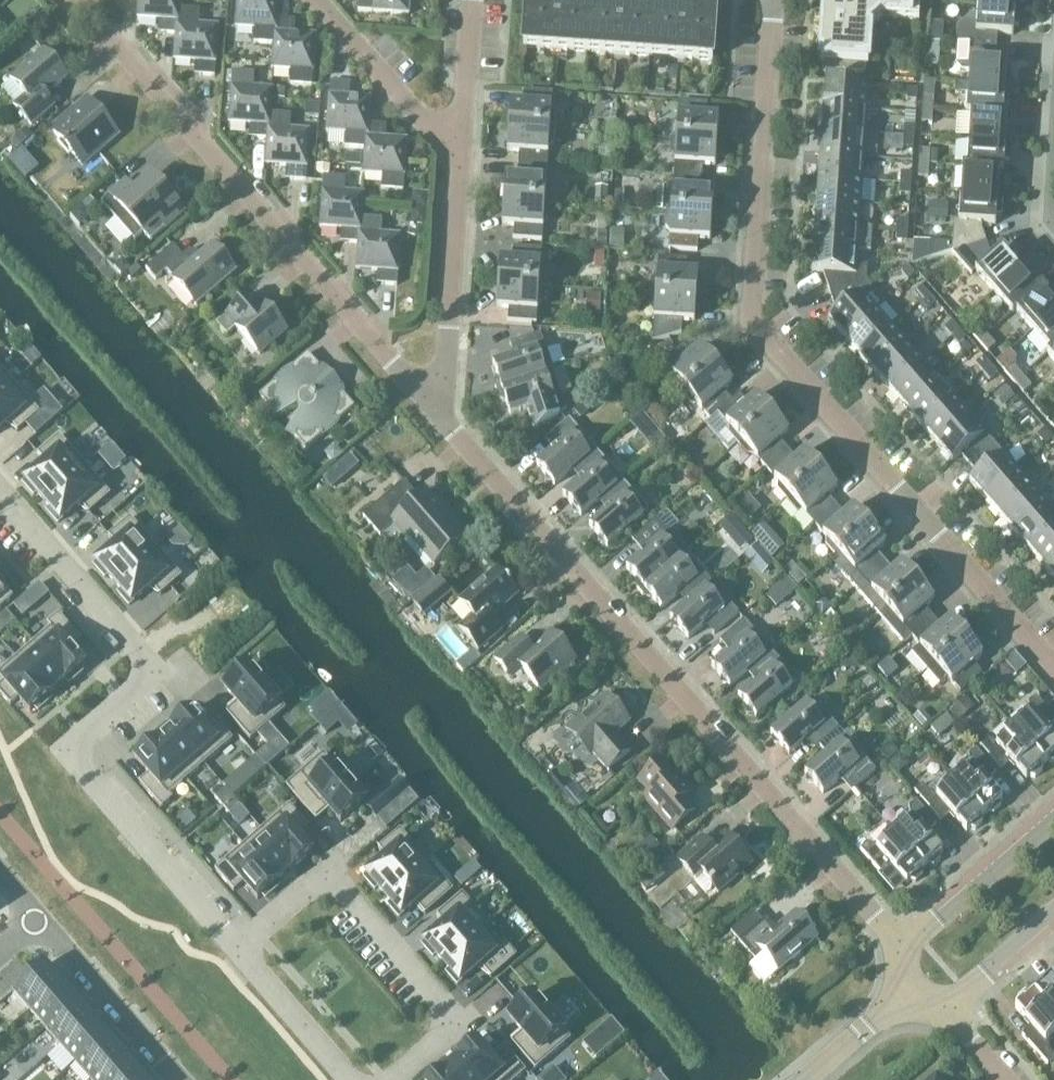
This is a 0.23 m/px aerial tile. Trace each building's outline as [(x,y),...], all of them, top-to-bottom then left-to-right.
[(176,35),(177,35),(179,10),(180,10),(181,0),(139,0),(138,19),(164,21),(163,34),(176,35)] [(274,45),(275,45),(277,20),(278,20),(279,0),(237,0),(235,28),(255,29),(254,43),(274,45)] [(358,11),(409,15),(410,0),(359,0),(358,11)] [(524,48),(713,61),(716,13),(527,0),(524,48)] [(865,74),(866,65),(868,65),(871,27),(882,18),(919,20),(920,0),(826,0),(824,9),(820,62),(823,62),(822,71),(865,74)] [(957,26),(956,44),(994,46),(995,34),(1013,35),(1014,26),(1019,26),(1020,8),(979,5),(977,20),(967,19),(957,26)] [(177,35),(176,35),(174,61),(201,62),(200,76),(215,77),(218,26),(199,25),(200,11),(180,10),(179,10),(177,35)] [(275,45),(274,45),(272,70),(291,71),(290,85),(312,87),(316,36),(290,34),(290,21),(278,20),(277,20),(275,45)] [(925,43),(924,67),(926,67),(938,68),(939,44),(927,43),(925,43)] [(970,71),(969,85),(1010,88),(1012,69),(1006,69),(1007,59),(993,58),(994,46),(956,44),(955,61),(961,70),(970,71)] [(15,107),(32,126),(54,106),(46,97),(67,78),(44,52),(12,80),(26,97),(15,107)] [(254,139),(267,139),(268,140),(270,114),(271,114),(272,100),(273,89),(253,88),(254,74),(232,72),(229,124),(255,125),(254,139)] [(345,148),(365,149),(366,149),(367,124),(369,124),(371,98),(344,96),(345,83),(330,82),(326,133),(346,134),(345,148)] [(826,84),(824,108),(867,111),(869,87),(826,84)] [(956,84),(955,94),(968,94),(967,114),(971,114),(971,113),(1003,115),(1003,114),(1004,106),(1009,107),(1010,88),(969,85),(956,84)] [(273,89),(272,100),(285,101),(286,90),(273,89)] [(906,101),(917,101),(917,90),(907,89),(906,101)] [(511,103),(509,127),(556,130),(557,117),(552,112),(553,93),(525,91),(524,104),(511,103)] [(924,96),(923,109),(933,110),(934,96),(924,96)] [(672,125),(671,139),(717,142),(719,118),(707,117),(708,104),(679,102),(678,121),(672,125)] [(307,105),(306,118),(319,119),(320,106),(307,105)] [(824,108),(822,131),(866,134),(867,111),(824,108)] [(77,109),(53,129),(84,164),(118,135),(98,112),(87,121),(77,109)] [(933,110),(923,109),(922,123),(932,124),(933,110)] [(971,113),(971,114),(969,140),(1011,143),(1012,124),(1007,124),(1008,114),(1003,114),(1003,115),(971,113)] [(268,140),(267,139),(265,165),(292,167),(291,180),(306,181),(309,131),(290,130),(291,116),(271,114),(270,114),(268,140)] [(608,123),(607,134),(616,134),(616,123),(608,123)] [(616,123),(616,134),(624,135),(625,124),(616,123)] [(366,149),(365,149),(363,174),(382,176),(381,190),(403,191),(407,140),(380,138),(381,125),(369,124),(367,124),(366,149)] [(904,126),(903,137),(914,137),(915,127),(904,126)] [(520,152),(519,164),(548,166),(549,149),(555,144),(556,130),(509,127),(507,151),(520,152)] [(26,131),(16,140),(22,146),(32,138),(26,131)] [(822,131),(821,155),(864,158),(866,134),(822,131)] [(605,135),(604,148),(613,149),(613,136),(605,135)] [(914,137),(903,137),(903,148),(913,149),(914,137)] [(675,157),(674,176),(703,178),(703,165),(716,166),(717,142),(671,139),(671,152),(675,157)] [(969,140),(967,166),(967,167),(999,170),(999,171),(1004,171),(1004,161),(1010,162),(1011,143),(969,140)] [(920,150),(919,164),(929,165),(930,151),(920,150)] [(347,155),(346,166),(362,167),(362,156),(347,155)] [(821,155),(819,178),(862,181),(864,158),(821,155)] [(506,177),(504,201),(550,204),(551,191),(546,185),(548,166),(519,164),(518,178),(506,177)] [(929,165),(919,164),(918,177),(928,178),(929,165)] [(318,165),(317,173),(331,174),(331,166),(318,165)] [(963,166),(961,194),(1003,197),(1004,178),(999,178),(999,171),(999,170),(967,167),(967,166),(963,166)] [(105,168),(94,177),(101,185),(112,176),(105,168)] [(901,173),(900,184),(911,184),(912,174),(901,173)] [(165,229),(184,212),(153,176),(135,192),(127,182),(102,203),(117,220),(135,241),(143,233),(150,242),(165,229)] [(659,188),(658,212),(666,212),(712,216),(714,191),(702,191),(703,178),(674,176),(673,189),(659,188)] [(345,243),(358,244),(359,244),(361,219),(362,219),(364,194),(345,193),(346,178),(324,177),(320,228),(346,230),(345,243)] [(819,178),(818,201),(861,204),(862,181),(819,178)] [(911,184),(900,184),(899,195),(910,196),(911,184)] [(599,188),(598,204),(607,205),(608,188),(599,188)] [(615,192),(614,209),(623,209),(624,192),(615,192)] [(414,194),(413,209),(428,210),(430,195),(414,194)] [(911,264),(951,252),(986,241),(982,229),(982,224),(996,225),(996,216),(1001,216),(1003,197),(961,194),(959,222),(954,221),(952,241),(913,239),(911,264)] [(550,204),(504,201),(502,225),(515,226),(514,239),(543,241),(544,223),(549,218),(550,204)] [(818,201),(816,225),(859,228),(861,204),(818,201)] [(413,211),(412,226),(427,227),(428,212),(413,211)] [(712,216),(666,212),(666,226),(670,231),(669,250),(697,252),(698,239),(711,240),(712,216)] [(359,244),(358,244),(356,270),(383,272),(382,285),(397,286),(401,236),(381,234),(382,220),(362,219),(361,219),(359,244)] [(898,220),(897,230),(908,231),(908,220),(898,220)] [(816,225),(814,248),(858,251),(870,252),(871,229),(859,228),(816,225)] [(611,230),(610,249),(624,250),(625,231),(611,230)] [(908,231),(897,230),(896,242),(907,242),(908,231)] [(598,233),(597,248),(607,248),(608,233),(598,233)] [(976,272),(994,292),(1025,265),(1013,251),(1009,254),(1003,247),(993,256),(989,252),(986,241),(951,252),(972,275),(976,272)] [(156,280),(167,271),(196,306),(236,272),(213,246),(202,255),(190,251),(183,257),(173,246),(146,269),(156,280)] [(500,260),(498,284),(544,287),(545,274),(540,268),(542,250),(513,248),(513,261),(500,260)] [(823,273),(830,293),(866,281),(867,264),(857,263),(858,251),(814,248),(813,272),(823,273)] [(594,252),(593,266),(603,266),(604,253),(594,252)] [(652,281),(651,295),(696,298),(698,274),(686,273),(687,260),(658,258),(657,276),(652,281)] [(120,262),(114,268),(123,278),(132,269),(126,262),(120,262)] [(908,265),(900,272),(907,279),(915,273),(908,265)] [(1013,314),(1016,311),(1015,310),(1040,289),(1039,288),(1034,283),(1038,279),(1025,265),(994,292),(1013,314)] [(136,267),(127,275),(133,282),(142,274),(136,267)] [(828,320),(844,338),(877,309),(866,297),(875,290),(866,281),(830,293),(836,313),(828,320)] [(544,287),(498,284),(496,308),(509,309),(508,322),(536,324),(538,306),(543,301),(544,287)] [(1033,331),(1053,312),(1053,291),(1052,289),(1048,292),(1042,285),(1039,288),(1040,289),(1015,310),(1016,311),(1033,331)] [(913,294),(921,302),(929,295),(922,287),(913,294)] [(287,331),(263,303),(261,305),(251,294),(217,324),(227,336),(236,329),(259,355),(287,331)] [(589,294),(588,316),(600,316),(601,295),(589,294)] [(696,298),(651,295),(650,308),(654,313),(652,342),(682,334),(683,321),(695,322),(696,298)] [(929,295),(921,302),(928,310),(936,303),(929,295)] [(844,338),(860,356),(892,327),(877,309),(844,338)] [(1050,350),(1051,351),(1053,349),(1053,312),(1033,331),(1050,350)] [(184,321),(178,327),(184,333),(190,327),(184,321)] [(944,329),(952,338),(960,330),(952,322),(944,329)] [(969,332),(978,342),(986,335),(977,325),(969,332)] [(860,356),(875,373),(908,345),(892,327),(860,356)] [(960,330),(952,338),(959,346),(967,339),(960,330)] [(494,384),(497,391),(554,372),(541,334),(512,344),(516,356),(493,364),(498,377),(494,384)] [(986,335),(978,342),(987,352),(995,345),(986,335)] [(965,357),(975,348),(970,342),(959,351),(965,357)] [(662,364),(658,367),(663,374),(670,374),(674,379),(674,386),(682,395),(717,365),(701,347),(692,355),(683,345),(662,364)] [(875,373),(891,391),(923,362),(908,345),(875,373)] [(286,432),(295,437),(307,450),(355,408),(344,395),(340,386),(337,387),(326,375),(328,371),(319,367),(308,354),(260,396),(271,409),(283,428),(303,411),(306,415),(286,432)] [(923,362),(891,391),(903,405),(906,409),(939,380),(930,370),(938,363),(931,355),(923,362)] [(975,364),(983,373),(991,366),(983,358),(975,364)] [(711,421),(718,414),(732,401),(723,392),(733,384),(717,365),(682,395),(692,406),(698,407),(711,421)] [(14,383),(0,366),(0,396),(14,383)] [(991,366),(983,373),(990,381),(998,374),(991,366)] [(1005,373),(1014,383),(1022,377),(1013,366),(1005,373)] [(554,372),(497,391),(499,399),(506,402),(510,415),(534,407),(541,427),(566,410),(554,372)] [(1022,377),(1014,383),(1023,394),(1031,387),(1022,377)] [(906,409),(921,426),(954,398),(939,380),(906,409)] [(10,422),(18,432),(40,413),(14,383),(0,396),(0,430),(10,422)] [(1005,388),(997,395),(1006,405),(1014,399),(1005,388)] [(579,390),(568,401),(576,408),(587,398),(579,390)] [(730,435),(738,445),(773,415),(757,396),(748,404),(739,395),(732,401),(718,414),(730,428),(730,435)] [(921,426),(937,444),(969,415),(954,398),(921,426)] [(586,400),(575,410),(582,418),(593,408),(586,400)] [(754,456),(766,469),(788,450),(779,441),(789,433),(773,415),(738,445),(747,455),(754,456)] [(961,455),(969,465),(994,443),(969,415),(937,444),(953,462),(961,455)] [(555,449),(537,465),(546,475),(545,484),(553,484),(555,486),(573,470),(573,469),(590,455),(581,445),(583,435),(569,419),(547,439),(555,449)] [(687,442),(675,429),(666,437),(677,450),(679,449),(687,442)] [(1047,447),(1053,440),(1053,438),(1046,429),(1037,437),(1047,447)] [(47,464),(24,484),(34,496),(37,493),(44,501),(85,466),(60,436),(38,455),(47,464)] [(687,442),(679,449),(686,457),(691,453),(691,446),(687,441),(687,442)] [(670,456),(677,451),(670,442),(663,448),(670,456)] [(969,482),(985,500),(1018,471),(994,443),(969,465),(978,475),(969,482)] [(335,444),(325,453),(333,463),(344,454),(335,444)] [(582,479),(563,495),(572,506),(572,514),(580,515),(581,516),(600,500),(616,485),(608,475),(610,465),(596,449),(590,455),(573,469),(573,470),(582,479)] [(778,490),(787,500),(821,470),(805,452),(796,460),(788,450),(766,469),(779,484),(778,490)] [(349,455),(339,464),(348,474),(358,465),(349,455)] [(85,466),(44,501),(51,509),(48,512),(58,524),(81,504),(89,514),(111,495),(85,466)] [(803,511),(815,525),(836,506),(828,497),(837,489),(821,470),(787,500),(796,511),(803,511)] [(985,500),(1001,518),(1034,489),(1018,471),(985,500)] [(608,510),(590,526),(599,536),(598,545),(606,545),(608,547),(643,516),(634,505),(636,495),(623,480),(616,485),(600,500),(608,510)] [(419,499),(404,482),(364,517),(380,536),(394,524),(406,538),(408,536),(434,565),(467,537),(444,511),(442,513),(425,493),(419,499)] [(1001,518),(1016,535),(1049,507),(1034,489),(1001,518)] [(827,546),(835,556),(870,526),(854,508),(845,516),(836,506),(815,525),(827,539),(827,546)] [(1032,553),(1053,533),(1053,512),(1049,507),(1016,535),(1032,553)] [(732,515),(723,522),(733,534),(742,526),(732,515)] [(118,546),(95,566),(105,578),(108,575),(115,584),(156,548),(131,518),(109,537),(118,546)] [(645,552),(627,568),(636,579),(635,586),(640,592),(680,558),(671,548),(673,538),(657,519),(634,539),(645,552)] [(830,561),(854,589),(885,562),(876,552),(886,544),(870,526),(835,556),(830,561)] [(1047,571),(1053,565),(1053,533),(1032,553),(1047,571)] [(774,534),(761,544),(772,557),(785,547),(774,534)] [(758,545),(749,554),(753,559),(763,550),(758,545)] [(156,548),(115,584),(122,592),(119,594),(129,606),(152,586),(160,596),(182,577),(156,548)] [(680,558),(640,592),(645,598),(653,599),(662,609),(681,593),(689,602),(689,603),(706,588),(712,583),(699,568),(688,568),(680,558)] [(854,589),(879,616),(918,582),(902,564),(893,572),(885,562),(854,589)] [(798,569),(789,577),(798,586),(807,579),(798,569)] [(426,570),(400,592),(409,603),(434,580),(426,570)] [(460,602),(473,616),(460,628),(479,650),(502,630),(491,618),(517,595),(496,571),(460,602)] [(787,577),(777,585),(787,597),(797,589),(787,577)] [(8,590),(0,581),(0,598),(8,590)] [(903,644),(912,637),(933,618),(925,608),(934,600),(918,582),(879,616),(903,644)] [(689,602),(670,619),(672,621),(671,629),(679,629),(688,640),(707,623),(716,633),(739,613),(725,598),(715,598),(706,588),(689,603),(689,602)] [(0,598),(0,600),(4,605),(14,597),(8,590),(0,598)] [(426,591),(413,602),(424,615),(437,604),(426,591)] [(824,596),(814,605),(822,614),(832,605),(824,596)] [(24,597),(14,606),(22,616),(32,607),(24,597)] [(51,628),(34,643),(66,680),(65,681),(69,685),(83,672),(80,669),(85,665),(71,648),(81,640),(59,614),(47,625),(51,628)] [(933,618),(912,637),(920,646),(912,653),(928,672),(932,668),(967,638),(951,619),(942,627),(933,618)] [(730,650),(712,666),(721,677),(720,685),(728,686),(730,687),(749,671),(748,671),(765,656),(757,646),(758,636),(745,620),(722,640),(730,650)] [(851,625),(840,634),(847,642),(856,633),(858,632),(851,625)] [(506,673),(516,664),(541,692),(575,661),(551,633),(531,651),(520,639),(495,661),(506,673)] [(932,668),(928,672),(940,685),(948,678),(960,693),(982,674),(973,664),(983,656),(967,638),(932,668)] [(840,639),(826,645),(831,657),(845,651),(840,639)] [(34,643),(16,659),(49,695),(65,681),(66,680),(34,643)] [(851,650),(837,662),(842,667),(856,668),(863,663),(851,650)] [(481,659),(474,651),(455,668),(462,676),(481,659)] [(748,671),(749,671),(757,681),(738,697),(748,707),(747,715),(755,716),(757,718),(792,687),(787,680),(788,669),(771,651),(748,671)] [(874,654),(865,661),(872,669),(880,661),(874,654)] [(883,663),(877,667),(887,679),(892,675),(898,670),(888,658),(883,663)] [(0,687),(0,694),(11,706),(19,699),(31,712),(36,708),(38,711),(52,698),(49,695),(16,659),(0,673),(0,677),(5,683),(0,687)] [(249,667),(225,687),(238,703),(227,713),(250,740),(286,710),(276,699),(280,695),(266,679),(262,682),(249,667)] [(989,673),(976,685),(983,693),(996,681),(989,673)] [(589,756),(593,752),(609,771),(630,752),(615,734),(629,722),(607,697),(568,731),(589,756)] [(1014,729),(1045,764),(1048,761),(1053,763),(1053,762),(1053,738),(1046,729),(1053,722),(1053,718),(1036,697),(1029,703),(1031,714),(1014,729)] [(963,698),(950,709),(959,719),(972,708),(963,698)] [(812,710),(806,703),(771,734),(773,736),(772,744),(780,745),(789,755),(808,739),(816,749),(839,729),(823,710),(812,710)] [(183,712),(169,725),(172,729),(173,728),(204,765),(233,740),(214,719),(205,727),(190,711),(185,715),(183,712)] [(921,711),(913,718),(922,729),(931,721),(921,711)] [(946,713),(930,727),(938,737),(954,723),(946,713)] [(531,717),(526,716),(521,719),(520,724),(523,729),(529,730),(533,727),(534,721),(531,717)] [(156,743),(155,743),(186,780),(204,765),(173,728),(172,729),(156,743)] [(1045,764),(1014,729),(998,743),(987,740),(980,746),(1000,769),(1010,760),(1027,779),(1030,776),(1035,778),(1042,772),(1041,766),(1045,764)] [(281,738),(258,758),(267,768),(290,748),(281,738)] [(141,754),(136,758),(150,775),(140,783),(162,808),(173,799),(170,795),(186,780),(155,743),(156,743),(152,739),(138,751),(141,754)] [(876,771),(857,750),(846,749),(840,742),(805,773),(807,775),(806,783),(814,784),(823,794),(842,778),(853,791),(876,771)] [(880,752),(887,761),(897,751),(890,743),(880,752)] [(972,766),(955,781),(985,816),(988,813),(993,815),(1001,808),(1000,803),(1003,800),(986,781),(996,772),(976,749),(970,755),(972,766)] [(899,753),(888,762),(898,773),(905,768),(905,759),(899,753)] [(324,754),(287,786),(308,812),(322,800),(341,822),(365,801),(351,786),(355,782),(341,766),(337,769),(324,754)] [(258,758),(224,787),(226,789),(233,797),(266,768),(258,758)] [(690,793),(663,761),(640,781),(651,794),(645,799),(673,830),(695,811),(684,798),(690,793)] [(388,828),(419,802),(400,780),(369,806),(388,828)] [(985,816),(955,781),(938,796),(927,792),(922,786),(915,791),(940,821),(950,812),(967,831),(970,829),(975,830),(983,824),(982,819),(985,816)] [(226,789),(215,798),(223,807),(233,797),(226,789)] [(582,793),(572,801),(579,809),(589,801),(582,793)] [(233,797),(223,807),(230,815),(241,806),(233,797)] [(912,818),(895,833),(925,868),(928,865),(934,867),(941,860),(940,855),(943,852),(926,833),(936,824),(916,802),(909,807),(912,818)] [(241,806),(230,815),(240,826),(250,817),(241,806)] [(290,806),(261,831),(293,867),(292,868),(293,869),(313,852),(299,836),(308,827),(290,806)] [(829,813),(821,819),(831,830),(838,824),(829,813)] [(388,858),(365,878),(375,890),(378,888),(385,895),(427,861),(400,830),(379,849),(388,858)] [(261,831),(244,846),(275,882),(276,882),(292,868),(293,867),(261,831)] [(925,868),(895,833),(878,848),(867,844),(861,850),(881,873),(890,865),(907,884),(910,881),(915,883),(923,876),(922,871),(925,868)] [(694,880),(701,874),(718,893),(742,873),(736,867),(747,858),(745,856),(748,854),(748,850),(742,843),(738,843),(736,845),(726,835),(710,848),(702,838),(677,860),(694,880)] [(649,836),(627,856),(641,872),(663,852),(649,836)] [(244,846),(215,870),(234,892),(244,883),(258,900),(263,895),(265,898),(280,886),(276,882),(275,882),(244,846)] [(385,895),(385,896),(392,903),(389,906),(399,918),(416,903),(426,915),(453,891),(427,861),(385,895)] [(474,861),(460,873),(467,881),(481,870),(474,861)] [(657,863),(648,871),(657,880),(665,873),(657,863)] [(446,926),(423,945),(433,957),(436,955),(443,963),(484,927),(485,928),(489,924),(463,894),(437,916),(446,926)] [(754,913),(731,933),(756,961),(749,967),(765,985),(779,972),(817,939),(795,914),(776,931),(766,920),(762,922),(754,913)] [(484,927),(443,963),(450,971),(447,973),(457,985),(480,965),(491,978),(517,957),(504,942),(500,946),(485,928),(484,927)] [(61,983),(45,965),(14,992),(30,1011),(61,983)] [(1033,992),(1053,1016),(1053,979),(1051,976),(1048,979),(1043,977),(1036,984),(1037,989),(1033,992)] [(30,1011),(45,1028),(76,1001),(61,983),(30,1011)] [(1033,992),(1030,995),(1025,993),(1018,1000),(1019,1005),(1015,1008),(1032,1027),(1022,1035),(1048,1065),(1053,1059),(1053,1058),(1049,1052),(1047,1042),(1053,1035),(1053,1016),(1033,992)] [(534,996),(510,1017),(523,1032),(512,1042),(536,1070),(571,1039),(561,1028),(565,1025),(551,1008),(547,1012),(534,996)] [(45,1028),(60,1046),(92,1019),(76,1001),(45,1028)] [(60,1046),(76,1064),(107,1037),(92,1019),(60,1046)] [(612,1019),(582,1044),(596,1060),(625,1034),(612,1019)] [(90,1079),(93,1079),(123,1054),(107,1037),(76,1064),(90,1079)] [(457,1059),(458,1060),(459,1059),(477,1079),(517,1079),(526,1072),(504,1047),(491,1058),(477,1042),(457,1059)] [(138,1072),(123,1054),(93,1079),(129,1079),(138,1072)] [(442,1074),(446,1079),(477,1079),(459,1059),(458,1060),(442,1074)]
